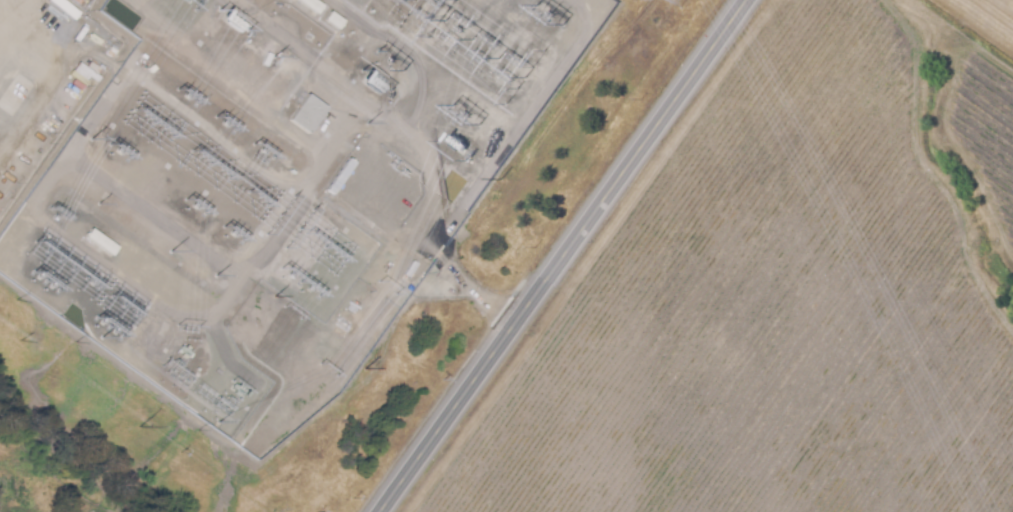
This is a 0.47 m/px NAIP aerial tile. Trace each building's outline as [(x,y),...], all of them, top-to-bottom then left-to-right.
[(315,15),(295,0),(312,0),(321,6),(315,15)] [(74,7),(78,10),(59,36),(55,32),(74,7)] [(328,11),(342,22),(336,30),(322,19),(328,11)] [(88,24),(95,29),(79,51),(72,45),(88,24)] [(306,93),(324,106),(306,132),(287,119),(306,93)] [(41,159),(27,148),(31,144),(45,154),(41,159)] [(21,183),(8,173),(24,149),(38,159),(21,183)] [(324,189),(347,158),(354,162),(330,194),(324,189)] [(18,182),(0,208),(0,186),(8,174),(18,182)] [(89,228),(116,248),(110,256),(83,236),(89,228)] [(403,290),(386,278),(396,264),(386,257),(395,245),(427,267),(418,279),(409,273),(404,280),(408,283),(403,290)] [(189,358),(178,350),(182,345),(193,352),(189,358)] [(155,379),(129,358),(133,353),(160,373),(155,379)]
